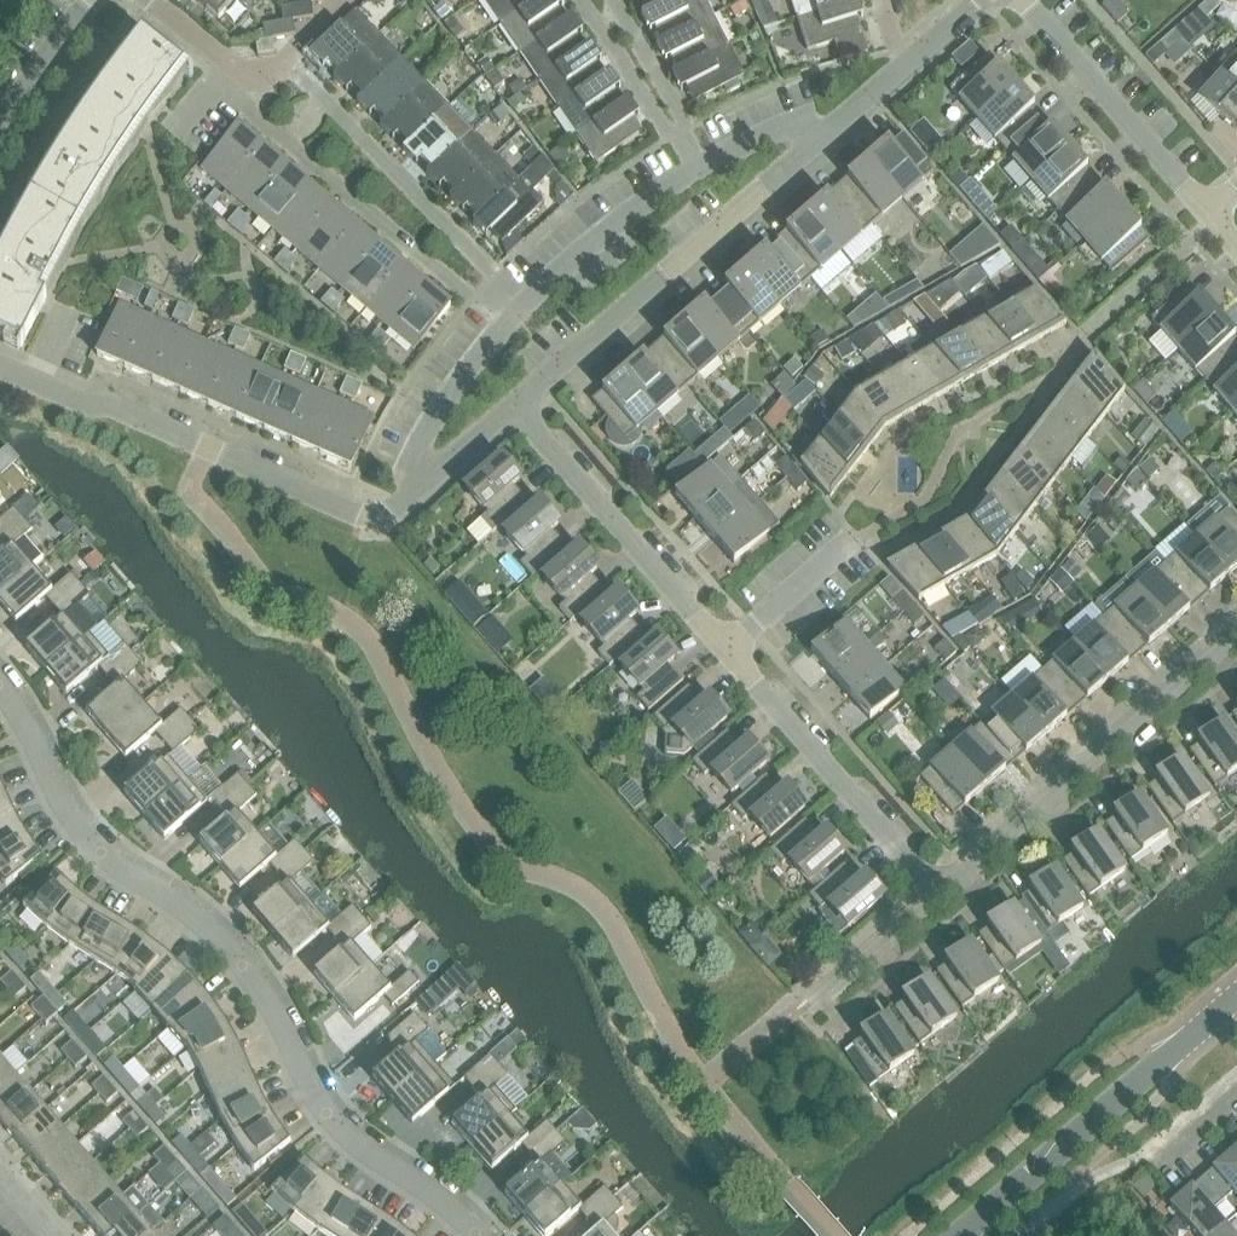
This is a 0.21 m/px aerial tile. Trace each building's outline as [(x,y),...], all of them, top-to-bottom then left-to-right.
[(220,21),(238,1),(237,0),(197,0),(220,21)] [(403,10),(415,0),(395,0),(403,10)] [(501,24),(536,0),(484,0),(501,24)] [(520,52),(567,19),(559,8),(564,4),(562,0),(536,0),(501,24),(520,52)] [(663,41),(714,15),(706,0),(669,0),(648,11),(642,14),(651,31),(657,28),(663,41)] [(648,11),(669,0),(642,0),(648,11)] [(731,8),(736,17),(750,9),(745,0),(731,8)] [(764,28),(778,23),(768,0),(752,0),(764,28)] [(798,16),(850,0),(792,0),(798,16)] [(798,16),(808,50),(835,42),(840,60),(869,53),(863,33),(858,18),(864,16),(859,0),(850,0),(798,16)] [(1118,24),(1131,13),(1120,0),(1109,0),(1103,6),(1118,24)] [(1208,19),(1222,6),(1217,0),(1211,0),(1199,10),(1208,19)] [(282,7),(284,21),(294,20),(314,17),(312,2),(302,3),(282,7)] [(443,2),(433,9),(441,19),(451,12),(443,2)] [(329,64),(339,74),(380,34),(356,10),(311,54),(324,68),(329,64)] [(1188,19),(1196,28),(1203,22),(1195,13),(1188,19)] [(672,58),(678,70),(729,44),(714,15),(663,41),(658,44),(666,61),(672,58)] [(520,52),(539,79),(586,47),(578,35),(583,32),(572,16),(567,19),(520,52)] [(453,18),(445,24),(456,38),(464,32),(453,18)] [(1188,19),(1174,31),(1183,41),(1196,29),(1188,19)] [(294,20),(284,21),(264,25),(267,39),(296,34),(294,20)] [(1160,44),(1146,56),(1154,65),(1168,53),(1183,41),(1174,31),(1160,44)] [(759,33),(750,37),(754,48),(764,44),(759,33)] [(352,88),(362,98),(403,58),(380,34),(339,74),(334,78),(348,92),(352,88)] [(31,200),(17,226),(1,255),(0,258),(0,338),(23,350),(48,300),(43,297),(51,281),(65,253),(82,223),(96,199),(113,171),(130,146),(149,120),(167,95),(186,71),(143,36),(123,61),(104,87),(85,114),(65,144),(49,169),(33,197),(31,200)] [(276,53),(274,39),(257,42),(259,56),(276,53)] [(539,79),(558,107),(605,74),(597,63),(602,59),(591,43),(586,47),(539,79)] [(971,43),(953,59),(962,69),(980,53),(971,43)] [(678,70),(673,73),(682,91),(687,88),(694,102),(722,88),(726,95),(740,88),(736,80),(745,76),(729,44),(678,70)] [(951,88),(978,119),(1018,85),(1000,65),(998,66),(988,55),(951,88)] [(375,112),(385,122),(426,82),(403,58),(362,98),(357,102),(371,116),(375,112)] [(488,58),(478,65),(485,75),(495,68),(488,58)] [(1221,77),(1236,92),(1236,60),(1221,77)] [(558,107),(577,134),(624,102),(616,90),(621,87),(610,71),(605,74),(558,107)] [(500,75),(489,83),(494,90),(505,82),(500,75)] [(1221,77),(1202,98),(1236,130),(1236,92),(1221,77)] [(399,136),(408,146),(450,106),(426,82),(385,122),(381,126),(394,140),(399,136)] [(978,119),(1005,150),(1042,117),(1033,107),(1035,105),(1018,85),(978,119)] [(521,92),(507,102),(508,103),(514,109),(526,101),(521,92)] [(624,102),(577,134),(597,163),(644,131),(635,118),(640,114),(629,98),(624,102)] [(422,160),(432,170),(473,130),(450,106),(408,146),(404,150),(418,164),(422,160)] [(501,106),(490,115),(497,125),(509,116),(501,106)] [(1005,150),(1032,180),(1071,146),(1053,126),(1051,128),(1042,117),(1005,150)] [(203,170),(227,190),(264,147),(263,146),(262,147),(256,142),(257,141),(240,126),(203,170)] [(445,184),(455,194),(496,154),(473,130),(432,170),(427,174),(441,188),(445,184)] [(933,132),(921,143),(932,155),(944,144),(933,132)] [(890,142),(869,159),(903,198),(934,171),(902,134),(891,144),(890,142)] [(532,146),(522,156),(530,165),(540,155),(532,146)] [(562,146),(550,155),(558,166),(570,156),(562,146)] [(1032,180),(1058,211),(1095,179),(1087,169),(1089,167),(1071,146),(1032,180)] [(227,190),(251,210),(287,167),(286,165),(285,167),(279,161),(280,160),(264,147),(227,190)] [(468,208),(478,218),(519,178),(496,154),(455,194),(450,198),(464,212),(468,208)] [(478,218),(474,222),(487,236),(492,232),(503,243),(508,256),(525,240),(515,231),(544,203),(533,192),(548,177),(554,171),(542,156),(519,178),(478,218)] [(850,179),(840,188),(872,225),(903,198),(869,159),(849,177),(850,179)] [(251,210),(274,230),(311,186),(309,185),(309,186),(303,181),(303,180),(287,167),(251,210)] [(958,169),(950,176),(961,189),(969,182),(958,169)] [(554,171),(548,177),(557,189),(563,183),(554,171)] [(1058,211),(1085,242),(1124,208),(1107,187),(1105,189),(1095,179),(1058,211)] [(969,182),(961,189),(987,219),(997,210),(971,180),(969,182)] [(557,196),(556,205),(560,209),(565,205),(575,196),(567,187),(563,183),(557,189),(557,196)] [(274,230),(297,249),(334,206),(333,205),(332,206),(326,201),(327,200),(311,186),(274,230)] [(828,195),(808,213),(842,252),(872,225),(840,188),(830,197),(828,195)] [(216,190),(205,203),(211,209),(223,196),(216,190)] [(297,249),(321,269),(357,226),(356,225),(355,226),(349,221),(350,219),(334,206),(297,249)] [(1124,208),(1085,242),(1113,273),(1150,241),(1140,230),(1142,228),(1124,208)] [(228,223),(234,228),(246,215),(239,210),(228,223)] [(789,232),(779,242),(811,279),(842,252),(808,213),(787,230),(789,232)] [(246,215),(234,228),(241,234),(252,221),(246,215)] [(321,269),(344,289),(381,246),(380,245),(379,246),(373,241),(374,240),(357,226),(321,269)] [(1011,226),(1000,235),(1013,249),(1023,241),(1011,226)] [(1024,241),(1014,250),(1040,281),(1049,273),(1051,272),(1024,241)] [(767,248),(746,266),(780,305),(811,279),(779,242),(769,250),(767,248)] [(344,289),(367,309),(404,265),(403,264),(402,265),(396,260),(397,259),(381,246),(344,289)] [(274,262),(281,268),(292,255),(286,249),(274,262)] [(1004,252),(993,260),(1001,272),(1013,264),(1004,252)] [(292,255),(281,268),(287,273),(299,260),(292,255)] [(367,309),(390,328),(427,285),(426,284),(425,285),(419,280),(420,279),(404,265),(367,309)] [(728,286),(717,295),(750,332),(780,305),(746,266),(726,284),(728,286)] [(968,273),(954,284),(968,302),(982,290),(968,273)] [(1049,273),(1040,281),(1050,292),(1059,285),(1049,273)] [(1169,304),(1184,291),(1172,277),(1156,290),(1169,304)] [(952,283),(939,291),(945,300),(957,291),(952,283)] [(427,285),(390,328),(415,349),(451,306),(449,304),(448,305),(442,300),(443,299),(427,285)] [(1152,318),(1179,350),(1218,316),(1201,295),(1199,297),(1189,286),(1184,291),(1169,304),(1152,318)] [(321,302),(328,308),(339,295),(333,289),(321,302)] [(901,289),(883,300),(890,307),(907,297),(901,289)] [(1037,289),(1010,304),(1040,339),(1067,323),(1037,289)] [(145,306),(153,310),(160,294),(152,290),(145,306)] [(339,295),(328,308),(334,313),(346,300),(339,295)] [(706,302),(685,320),(719,359),(750,332),(717,295),(707,304),(706,302)] [(928,298),(918,306),(929,319),(939,311),(928,298)] [(125,368),(127,368),(150,316),(121,303),(98,355),(118,364),(119,363),(126,366),(125,368)] [(173,318),(181,322),(188,306),(180,303),(173,318)] [(1010,304),(984,319),(1014,353),(1040,339),(1010,304)] [(856,305),(843,315),(856,331),(869,320),(856,305)] [(188,306),(181,322),(188,325),(195,310),(188,306)] [(901,311),(887,319),(895,333),(908,325),(901,311)] [(153,380),(155,381),(178,329),(150,316),(127,368),(146,377),(147,376),(154,379),(153,380)] [(1206,381),(1236,354),(1236,341),(1234,338),(1236,336),(1218,316),(1179,350),(1206,381)] [(984,319),(959,333),(989,368),(1014,353),(984,319)] [(667,339),(656,348),(688,385),(719,359),(685,320),(665,337),(667,339)] [(876,326),(850,340),(864,356),(886,337),(876,326)] [(229,343),(236,347),(243,331),(236,328),(229,343)] [(368,341),(374,347),(386,334),(379,328),(368,341)] [(181,392),(183,393),(206,341),(178,329),(155,381),(174,389),(175,388),(182,391),(181,392)] [(825,330),(812,338),(818,348),(831,341),(825,330)] [(243,331),(236,347),(244,350),(251,335),(243,331)] [(959,333),(933,348),(963,383),(989,368),(959,333)] [(1109,333),(1096,345),(1101,351),(1107,357),(1120,346),(1109,333)] [(386,334),(374,347),(381,352),(392,339),(386,334)] [(209,405),(210,405),(233,353),(206,341),(183,393),(202,402),(202,400),(210,403),(209,405)] [(849,341),(836,348),(844,362),(857,355),(849,341)] [(644,355),(624,373),(658,412),(688,385),(656,348),(646,357),(644,355)] [(933,348),(907,363),(937,397),(963,383),(933,348)] [(237,417),(239,418),(262,366),(233,353),(210,405),(230,414),(230,413),(237,416),(237,417)] [(285,368),(293,372),(300,356),(292,353),(285,368)] [(1233,411),(1236,407),(1236,354),(1206,381),(1233,411)] [(300,356),(293,372),(300,375),(307,360),(300,356)] [(1096,356),(1077,381),(1107,415),(1126,391),(1096,356)] [(795,358),(784,368),(793,378),(804,368),(795,358)] [(907,363),(882,377),(912,412),(937,397),(907,363)] [(265,430),(267,430),(290,378),(262,366),(239,418),(258,427),(259,425),(266,428),(265,430)] [(816,367),(806,379),(817,388),(827,376),(816,367)] [(785,372),(772,384),(784,399),(796,385),(785,372)] [(605,393),(594,402),(611,422),(610,424),(609,427),(608,430),(608,433),(609,436),(610,438),(612,441),(614,443),(616,444),(619,446),(622,446),(625,446),(628,445),(630,444),(633,443),(635,440),(636,438),(638,435),(638,432),(638,429),(658,412),(624,373),(603,391),(605,393)] [(340,393),(348,396),(355,381),(347,377),(340,393)] [(882,377),(856,392),(886,427),(912,412),(882,377)] [(293,442),(294,443),(318,391),(290,378),(267,430),(286,439),(286,438),(294,441),(293,442)] [(355,381),(348,396),(356,400),(363,384),(355,381)] [(1077,381),(1059,404),(1089,439),(1107,415),(1077,381)] [(1143,381),(1135,388),(1148,402),(1156,395),(1143,381)] [(797,389),(787,398),(791,402),(798,410),(807,402),(798,391),(797,389)] [(321,454),(322,455),(345,403),(318,391),(294,443),(314,451),(314,450),(321,453),(321,454)] [(856,392),(838,415),(868,450),(886,427),(856,392)] [(761,407),(750,395),(720,421),(730,434),(761,407)] [(784,399),(764,423),(774,434),(793,409),(789,404),(784,399)] [(345,403),(322,455),(342,464),(342,462),(349,466),(349,467),(351,468),(374,416),(345,403)] [(1059,404),(1041,428),(1071,463),(1089,439),(1059,404)] [(831,425),(819,440),(849,473),(850,474),(868,450),(838,415),(832,408),(823,416),(831,425)] [(1170,415),(1164,421),(1173,431),(1179,425),(1170,415)] [(755,420),(745,429),(756,442),(766,433),(761,427),(755,420)] [(1146,421),(1134,437),(1145,446),(1157,430),(1146,421)] [(1041,428),(1023,451),(1053,486),(1071,463),(1041,428)] [(850,474),(819,440),(800,464),(831,498),(850,474)] [(707,444),(695,455),(704,465),(716,455),(707,444)] [(1023,451),(1005,475),(1035,510),(1053,486),(1023,451)] [(690,452),(683,458),(693,469),(700,463),(690,452)] [(1154,454),(1138,468),(1140,471),(1150,483),(1153,486),(1169,472),(1154,454)] [(676,496),(696,519),(742,479),(722,456),(676,496)] [(776,465),(788,478),(798,469),(787,456),(776,465)] [(1122,457),(1114,466),(1123,474),(1131,464),(1122,457)] [(482,518),(494,532),(529,502),(513,484),(520,479),(503,459),(468,489),(488,513),(482,518)] [(1215,463),(1207,470),(1216,480),(1223,473),(1215,463)] [(798,469),(788,478),(799,491),(809,482),(798,469)] [(1140,471),(1127,483),(1137,494),(1150,483),(1140,471)] [(1005,475),(986,498),(1016,533),(1035,510),(1005,475)] [(1107,477),(1096,491),(1104,500),(1116,484),(1107,477)] [(696,519),(715,541),(761,501),(742,479),(696,519)] [(30,494),(15,507),(23,517),(38,504),(30,494)] [(986,498),(969,521),(986,542),(999,556),(1016,533),(986,498)] [(761,501),(715,541),(735,564),(781,524),(761,501)] [(1085,501),(1074,510),(1083,521),(1095,511),(1085,501)] [(507,534),(514,542),(527,557),(521,563),(533,577),(567,547),(552,529),(559,523),(542,503),(507,534)] [(24,518),(23,517),(15,507),(0,520),(0,539),(24,518)] [(1197,536),(1231,575),(1236,570),(1236,519),(1228,509),(1197,536)] [(0,557),(0,597),(34,567),(44,559),(25,536),(33,529),(24,518),(0,539),(0,544),(6,551),(0,557)] [(969,521),(943,536),(973,571),(999,556),(986,542),(969,521)] [(1097,529),(1089,536),(1100,548),(1108,541),(1097,529)] [(943,536),(917,551),(947,586),(973,571),(943,536)] [(1197,536),(1166,563),(1199,600),(1209,591),(1211,593),(1231,575),(1197,536)] [(566,602),(560,608),(571,622),(606,591),(591,574),(598,568),(580,548),(546,578),(566,602)] [(947,586),(917,551),(890,566),(920,601),(947,586)] [(1157,552),(1126,579),(1170,629),(1190,611),(1188,609),(1199,600),(1166,563),(1157,552)] [(432,560),(425,566),(434,575),(441,569),(432,560)] [(1071,561),(1063,568),(1073,580),(1081,573),(1071,561)] [(55,607),(81,584),(72,573),(53,590),(34,567),(0,597),(0,603),(17,622),(46,597),(55,607)] [(1033,582),(1023,570),(1016,576),(1027,588),(1033,582)] [(1062,571),(1051,582),(1062,594),(1074,583),(1062,571)] [(1014,579),(1004,585),(1014,601),(1024,594),(1014,579)] [(1126,579),(1095,605),(1105,616),(1137,653),(1148,644),(1149,646),(1170,629),(1126,579)] [(81,584),(55,607),(63,617),(64,618),(65,617),(91,594),(81,584)] [(893,600),(904,612),(914,603),(903,591),(893,600)] [(598,652),(610,666),(645,636),(630,618),(637,613),(619,593),(584,623),(605,647),(598,652)] [(992,595),(969,614),(978,625),(980,627),(994,615),(1002,609),(1003,608),(992,595)] [(1035,598),(1002,617),(1009,630),(1042,611),(1035,598)] [(470,602),(461,610),(475,627),(484,619),(470,602)] [(914,603),(904,612),(915,625),(925,616),(914,603)] [(812,652),(832,675),(867,644),(879,634),(881,632),(862,611),(848,623),(847,622),(812,652)] [(1105,616),(1074,643),(1108,682),(1129,664),(1127,662),(1137,653),(1105,616)] [(63,617),(28,648),(47,671),(83,640),(64,618),(63,617)] [(493,617),(478,630),(488,642),(503,629),(493,617)] [(951,623),(943,627),(953,639),(960,635),(961,635),(951,623)] [(976,629),(965,639),(971,646),(974,650),(985,640),(976,629)] [(99,666),(108,676),(134,653),(125,642),(110,655),(91,633),(83,640),(47,671),(67,694),(99,666)] [(832,675),(851,698),(886,667),(874,653),(886,642),(879,634),(867,644),(832,675)] [(953,639),(965,652),(971,646),(965,639),(961,635),(960,635),(953,639)] [(644,691),(637,697),(649,711),(684,680),(669,663),(676,657),(658,637),(623,668),(644,691)] [(946,639),(935,648),(947,661),(957,652),(946,639)] [(1074,643),(1044,670),(1076,707),(1086,698),(1088,700),(1108,682),(1074,643)] [(87,712),(107,735),(144,703),(125,681),(144,664),(134,653),(108,676),(116,686),(87,712)] [(886,667),(851,698),(871,720),(906,690),(886,667)] [(1044,670),(1013,696),(1047,735),(1068,718),(1066,716),(1076,707),(1044,670)] [(931,679),(925,683),(931,691),(937,686),(931,679)] [(944,684),(935,692),(948,707),(957,699),(944,684)] [(689,686),(654,717),(666,730),(666,757),(684,757),(690,751),(692,749),(711,732),(728,717),(711,698),(704,704),(689,686)] [(554,692),(541,703),(553,716),(565,705),(554,692)] [(1013,696),(982,723),(1015,760),(1025,751),(1027,753),(1047,735),(1013,696)] [(144,703),(107,735),(127,757),(156,732),(165,742),(192,719),(182,708),(163,725),(144,703)] [(890,715),(878,725),(884,733),(897,722),(890,715)] [(201,730),(192,719),(165,742),(174,753),(201,730)] [(1206,733),(1199,738),(1202,742),(1190,750),(1216,787),(1236,772),(1236,739),(1224,720),(1206,733)] [(982,723),(952,750),(986,789),(1006,771),(1005,769),(1015,760),(982,723)] [(698,757),(693,761),(705,775),(711,769),(731,792),(737,787),(752,774),(766,761),(750,742),(743,748),(728,731),(717,740),(698,757)] [(711,732),(692,749),(698,757),(717,740),(711,732)] [(986,789),(952,750),(921,777),(953,814),(964,804),(966,806),(986,789)] [(126,793),(145,816),(189,779),(169,756),(126,793)] [(1157,775),(1160,779),(1148,787),(1173,823),(1208,799),(1209,799),(1211,798),(1182,757),(1164,769),(1164,770),(1157,775)] [(243,770),(239,774),(248,784),(252,781),(243,770)] [(212,797),(221,808),(248,784),(239,774),(212,797)] [(752,774),(737,787),(745,795),(759,782),(752,774)] [(750,814),(771,838),(806,807),(789,787),(782,793),(767,776),(759,782),(745,795),(732,806),(744,820),(750,814)] [(189,779),(145,816),(165,839),(208,802),(189,779)] [(633,782),(620,794),(629,804),(635,811),(648,800),(633,782)] [(201,843),(221,866),(257,834),(238,812),(258,795),(248,784),(221,808),(230,818),(201,843)] [(16,813),(5,790),(0,792),(0,821),(16,813)] [(1117,815),(1106,824),(1131,860),(1166,835),(1167,836),(1168,835),(1140,794),(1122,806),(1122,807),(1115,812),(1117,815)] [(28,835),(16,813),(0,821),(0,853),(28,835)] [(783,864),(789,859),(810,882),(844,852),(827,832),(821,838),(805,820),(771,851),(783,864)] [(663,821),(654,829),(674,851),(683,843),(663,821)] [(1080,843),(1073,848),(1075,852),(1063,861),(1089,897),(1124,872),(1124,873),(1126,871),(1097,830),(1080,843)] [(270,863),(279,873),(305,850),(296,839),(277,856),(257,834),(221,866),(241,889),(270,863)] [(0,853),(0,877),(6,886),(19,876),(23,881),(35,872),(31,867),(43,857),(28,835),(0,853)] [(693,859),(693,853),(687,846),(677,855),(685,865),(693,859)] [(254,912),(274,935),(310,904),(291,882),(315,861),(305,850),(279,873),(287,883),(254,912)] [(844,865),(810,895),(821,909),(818,912),(839,937),(845,932),(847,935),(887,900),(866,876),(859,883),(844,865)] [(1037,880),(1038,880),(1030,885),(1033,889),(1021,897),(1023,900),(1047,934),(1082,909),(1084,908),(1055,867),(1037,880)] [(24,906),(47,927),(77,891),(57,873),(46,884),(42,880),(31,890),(35,895),(24,906)] [(707,873),(697,882),(707,894),(710,897),(720,888),(707,873)] [(47,927),(70,945),(97,907),(77,891),(47,927)] [(991,926),(979,934),(1005,970),(1040,946),(1042,945),(1038,940),(1047,934),(1023,900),(1014,906),(1013,904),(995,916),(996,917),(988,922),(991,926)] [(327,929),(336,939),(363,916),(353,905),(330,926),(310,904),(274,935),(294,958),(327,929)] [(70,945),(96,961),(118,920),(97,907),(70,945)] [(345,949),(315,975),(335,997),(372,966),(353,944),(364,934),(372,927),(363,916),(336,939),(345,949)] [(96,961),(118,974),(144,936),(118,920),(96,961)] [(748,927),(741,933),(746,938),(752,945),(759,940),(748,927)] [(118,974),(136,988),(137,989),(167,954),(144,936),(118,974)] [(759,940),(752,945),(769,965),(778,957),(762,937),(759,940)] [(2,947),(11,958),(20,950),(11,939),(2,947)] [(953,953),(953,954),(946,959),(949,963),(937,971),(962,1007),(998,982),(998,983),(1000,982),(971,941),(953,953)] [(20,950),(11,958),(21,969),(30,961),(20,950)] [(135,990),(152,1011),(190,974),(167,954),(137,989),(136,988),(135,990)] [(372,966),(335,997),(355,1020),(384,995),(394,1005),(420,982),(410,971),(391,988),(372,966)] [(461,968),(447,980),(456,991),(470,978),(461,968)] [(1,981),(8,989),(20,979),(13,970),(1,981)] [(152,1011),(169,1030),(209,997),(190,974),(152,1011)] [(1027,977),(1017,984),(1028,998),(1037,992),(1027,977)] [(911,990),(904,995),(907,999),(895,1008),(920,1044),(955,1019),(956,1020),(957,1018),(929,978),(911,990)] [(20,979),(8,989),(15,998),(27,987),(20,979)] [(40,991),(44,996),(49,1002),(58,994),(49,983),(40,991)] [(441,1008),(428,993),(418,1003),(430,1017),(441,1008)] [(49,1002),(52,1004),(59,1012),(68,1005),(58,994),(49,1002)] [(32,1006),(39,1015),(52,1004),(49,1002),(44,996),(32,1006)] [(186,1050),(188,1048),(188,1047),(227,1022),(209,997),(169,1030),(186,1050)] [(52,1004),(39,1015),(47,1023),(59,1012),(52,1004)] [(844,1050),(870,1087),(874,1084),(878,1081),(913,1056),(914,1056),(915,1055),(887,1014),(869,1027),(862,1032),(865,1036),(853,1044),(844,1050)] [(393,1101),(436,1063),(447,1054),(428,1032),(430,1030),(420,1019),(393,1042),(403,1052),(373,1078),(393,1101)] [(72,1028),(82,1039),(91,1031),(81,1020),(72,1028)] [(188,1047),(188,1048),(200,1069),(241,1048),(227,1022),(188,1047)] [(517,1030),(516,1031),(509,1037),(518,1047),(525,1041),(526,1041),(517,1030)] [(91,1031),(82,1039),(91,1050),(100,1042),(91,1031)] [(61,1050),(69,1059),(81,1048),(73,1040),(61,1050)] [(81,1048),(69,1059),(76,1067),(88,1057),(81,1048)] [(200,1069),(210,1092),(253,1075),(241,1048),(200,1069)] [(464,1077),(474,1089),(500,1065),(490,1054),(464,1077)] [(16,1074),(1,1057),(0,1058),(0,1089),(16,1074)] [(105,1066),(115,1076),(124,1069),(114,1058),(105,1066)] [(436,1063),(393,1101),(413,1124),(456,1086),(436,1063)] [(453,1124),(473,1147),(516,1109),(497,1087),(510,1076),(500,1065),(474,1089),(482,1098),(453,1124)] [(124,1069),(115,1076),(124,1087),(133,1079),(124,1069)] [(32,1092),(16,1074),(0,1089),(0,1120),(32,1092)] [(92,1086),(99,1094),(112,1083),(104,1075),(92,1086)] [(210,1092),(222,1119),(264,1098),(253,1075),(210,1092)] [(112,1083),(99,1094),(107,1102),(119,1092),(112,1083)] [(15,1137),(47,1109),(32,1092),(0,1120),(15,1137)] [(138,1103),(148,1114),(157,1106),(147,1095),(138,1103)] [(222,1119),(237,1145),(276,1120),(264,1098),(222,1119)] [(157,1106),(148,1114),(157,1125),(166,1117),(157,1106)] [(15,1137),(30,1155),(62,1127),(47,1109),(15,1137)] [(522,1144),(531,1154),(557,1131),(548,1120),(529,1137),(511,1116),(517,1110),(516,1109),(473,1147),(493,1169),(522,1144)] [(123,1121),(130,1129),(142,1119),(135,1110),(123,1121)] [(142,1119),(130,1129),(138,1138),(150,1127),(142,1119)] [(276,1120),(237,1145),(255,1171),(267,1161),(271,1166),(283,1156),(279,1151),(291,1141),(276,1120)] [(30,1155),(46,1172),(77,1144),(62,1127),(30,1155)] [(540,1164),(506,1193),(526,1216),(562,1184),(575,1173),(556,1151),(567,1142),(557,1131),(531,1154),(540,1164)] [(173,1143),(182,1154),(191,1146),(182,1135),(173,1143)] [(46,1172),(61,1190),(93,1162),(77,1144),(46,1172)] [(153,1156),(161,1164),(173,1153),(165,1145),(153,1156)] [(191,1146),(182,1154),(192,1165),(201,1157),(191,1146)] [(1203,1178),(1223,1201),(1233,1193),(1236,1197),(1236,1152),(1236,1150),(1203,1178)] [(173,1153),(161,1164),(168,1172),(180,1162),(173,1153)] [(272,1190),(295,1212),(325,1176),(306,1158),(295,1169),(290,1164),(279,1175),(284,1179),(272,1190)] [(61,1190),(76,1207),(108,1179),(93,1162),(61,1190)] [(210,1168),(201,1176),(211,1187),(220,1179),(210,1168)] [(1138,1182),(1134,1186),(1145,1198),(1158,1186),(1147,1174),(1138,1182)] [(295,1212),(319,1230),(345,1191),(325,1176),(295,1212)] [(1171,1207),(1196,1235),(1213,1235),(1226,1224),(1214,1210),(1223,1201),(1203,1178),(1171,1207)] [(76,1207),(91,1225),(123,1197),(108,1179),(76,1207)] [(183,1190),(191,1199),(203,1188),(196,1180),(183,1190)] [(588,1220),(615,1197),(605,1186),(582,1206),(562,1184),(526,1216),(543,1235),(549,1235),(579,1210),(588,1220)] [(139,1214),(149,1206),(133,1188),(123,1197),(91,1225),(101,1235),(114,1235),(139,1214)] [(203,1188),(191,1199),(198,1207),(210,1196),(203,1188)] [(238,1199),(229,1189),(220,1197),(229,1207),(238,1199)] [(329,1235),(349,1235),(367,1205),(345,1191),(319,1230),(329,1235)] [(590,1235),(615,1235),(614,1234),(615,1233),(616,1232),(617,1231),(617,1230),(618,1229),(618,1228),(618,1227),(618,1226),(618,1225),(618,1224),(618,1223),(618,1222),(618,1221),(618,1220),(617,1219),(617,1218),(616,1217),(616,1216),(615,1215),(624,1207),(615,1197),(588,1220),(597,1230),(590,1235)] [(243,1205),(234,1213),(242,1223),(251,1215),(243,1205)] [(392,1220),(367,1205),(349,1235),(381,1235),(392,1220)] [(154,1232),(139,1214),(114,1235),(149,1235),(154,1232)] [(215,1225),(223,1235),(224,1235),(239,1235),(243,1233),(235,1224),(227,1214),(215,1225)] [(392,1220),(381,1235),(412,1235),(392,1220)] [(260,1224),(251,1232),(254,1235),(268,1235),(269,1235),(260,1224)] [(1213,1235),(1236,1235),(1226,1224),(1213,1235)]
